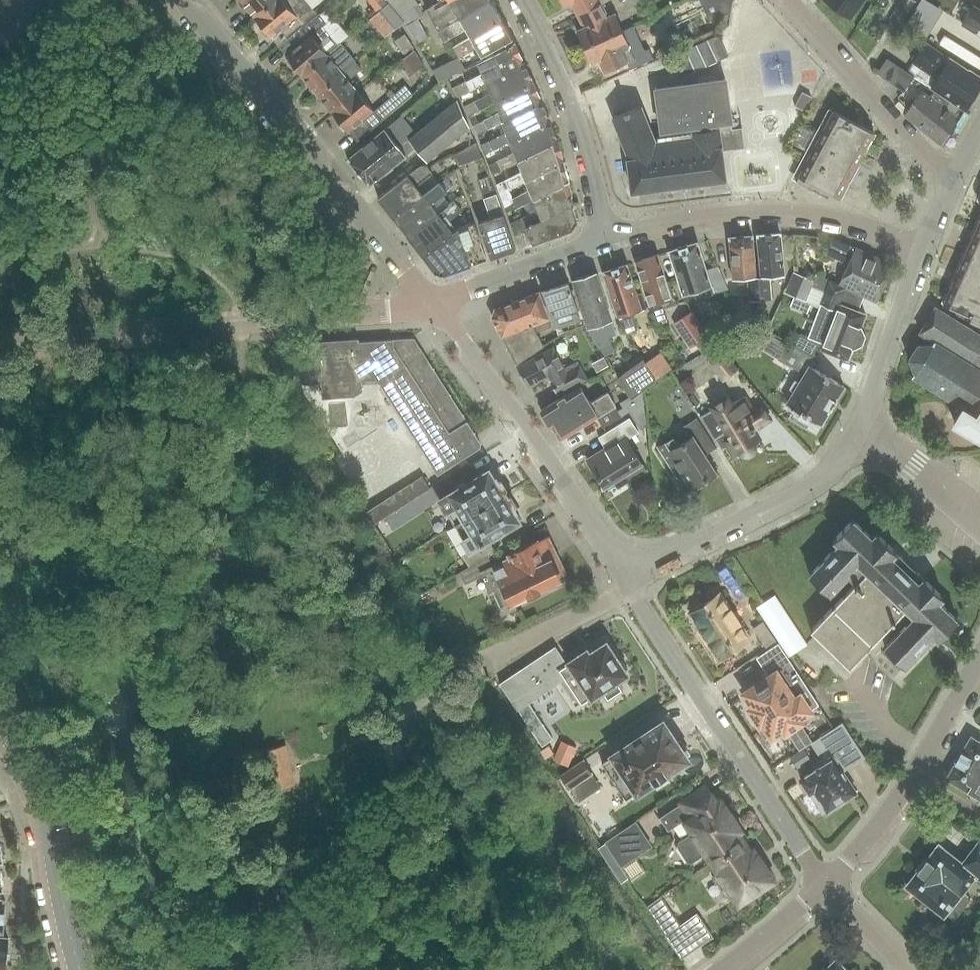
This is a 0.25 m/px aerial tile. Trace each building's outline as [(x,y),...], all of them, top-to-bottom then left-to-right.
[(255,18),(277,0),(241,0),(255,18)] [(319,14),(307,0),(277,0),(255,18),(271,37),(280,30),(288,39),(319,14)] [(377,12),(380,9),(383,12),(393,5),(389,0),(367,0),(377,12)] [(426,13),(417,0),(401,0),(393,5),(404,20),(406,22),(407,21),(406,19),(409,17),(416,13),(418,17),(426,13)] [(491,1),(491,0),(448,0),(454,9),(436,19),(441,29),(491,1)] [(602,4),(600,0),(560,0),(564,7),(572,3),(578,16),(602,4)] [(730,26),(732,1),(733,0),(700,0),(710,22),(717,18),(722,29),(730,26)] [(845,14),(858,0),(829,0),(845,14)] [(913,0),(901,0),(890,19),(900,24),(914,1),(913,0)] [(453,48),(503,22),(491,1),(441,29),(441,30),(438,32),(444,42),(465,30),(470,38),(453,48)] [(584,48),(622,30),(615,14),(608,18),(602,4),(578,16),(584,28),(577,32),(584,48)] [(973,5),(963,23),(979,34),(979,9),(973,5)] [(419,41),(429,36),(418,17),(416,13),(409,17),(406,19),(407,21),(419,41)] [(328,54),(341,43),(338,45),(323,26),(326,23),(319,14),(288,39),(295,48),(287,56),(303,75),(328,55),(328,54)] [(458,57),(458,58),(432,69),(439,82),(477,61),(482,57),(513,40),(503,22),(453,48),(458,57)] [(622,30),(584,48),(592,64),(599,60),(606,75),(629,63),(632,70),(649,62),(633,25),(622,30)] [(412,45),(404,33),(394,39),(402,51),(412,45)] [(727,55),(717,33),(673,53),(683,75),(727,55)] [(318,94),(356,62),(341,43),(328,54),(328,55),(303,75),(318,94)] [(966,110),(979,86),(979,76),(969,69),(969,70),(950,57),(950,58),(926,43),(914,63),(913,63),(908,72),(915,76),(949,99),(966,110)] [(488,82),(525,64),(515,44),(479,62),(484,73),(452,89),(456,98),(488,82)] [(404,58),(411,72),(425,66),(417,51),(404,58)] [(915,76),(908,72),(888,58),(878,73),(904,91),(915,76)] [(334,113),(359,92),(349,80),(362,69),(356,62),(318,94),(334,113)] [(469,115),(497,102),(534,84),(525,64),(488,82),(493,92),(464,106),(469,115)] [(641,105),(613,117),(630,159),(628,159),(633,191),(726,179),(722,151),(745,148),(743,127),(733,129),(726,79),(656,88),(663,141),(656,142),(641,105)] [(473,126),(477,135),(503,122),(542,103),(534,84),(497,102),(501,111),(473,126)] [(359,141),(382,121),(413,95),(406,86),(375,112),(359,92),(334,113),(350,132),(350,131),(359,141)] [(949,99),(947,101),(934,92),(931,96),(923,91),(905,115),(943,146),(966,110),(949,99)] [(802,92),(795,106),(804,111),(811,97),(802,92)] [(389,127),(348,161),(369,186),(398,163),(399,165),(407,158),(405,155),(415,148),(427,162),(469,127),(457,101),(404,146),(389,127)] [(496,149),(550,122),(542,103),(503,122),(507,132),(481,145),(485,154),(496,149)] [(839,198),(874,132),(834,111),(797,181),(815,191),(817,186),(830,193),(839,198)] [(519,162),(558,142),(556,136),(550,122),(496,149),(500,159),(497,161),(497,160),(489,164),(493,173),(501,170),(502,170),(519,162)] [(456,152),(462,165),(484,155),(478,142),(456,152)] [(510,189),(527,181),(564,162),(562,155),(558,142),(519,162),(523,171),(505,180),(510,189)] [(520,206),(568,181),(567,178),(569,177),(564,162),(527,181),(530,189),(504,203),(505,206),(517,200),(520,206)] [(433,174),(428,167),(426,164),(420,166),(378,198),(393,217),(423,194),(418,186),(433,174)] [(448,177),(440,183),(446,190),(447,192),(454,186),(448,177)] [(491,257),(516,249),(491,177),(479,181),(485,197),(483,198),(491,219),(479,223),(491,257)] [(447,192),(446,190),(440,183),(439,181),(423,194),(393,217),(407,236),(439,212),(432,203),(447,192)] [(527,224),(573,203),(568,181),(520,206),(517,200),(505,206),(507,214),(517,208),(534,199),(539,210),(524,217),(527,224)] [(817,186),(815,191),(827,198),(830,193),(817,186)] [(422,255),(453,232),(447,223),(463,212),(454,200),(439,212),(407,236),(422,255)] [(576,223),(576,219),(573,203),(527,224),(524,217),(522,218),(511,224),(520,247),(572,229),(576,223)] [(944,304),(967,314),(965,319),(979,325),(979,220),(944,304)] [(453,232),(422,255),(436,274),(442,275),(487,261),(475,223),(458,228),(453,232)] [(769,276),(784,275),(781,233),(758,235),(761,277),(759,277),(761,300),(771,299),(769,276)] [(761,300),(759,277),(756,277),(753,236),(730,237),(733,279),(748,278),(750,300),(761,300)] [(886,261),(877,258),(834,239),(827,255),(849,265),(841,284),(835,282),(864,296),(876,301),(888,275),(881,272),(886,261)] [(695,299),(728,289),(717,266),(706,270),(698,242),(669,251),(682,292),(692,289),(695,299)] [(665,308),(677,304),(669,282),(667,282),(658,255),(636,261),(652,310),(659,321),(668,318),(665,308)] [(632,313),(647,308),(642,292),(637,293),(627,264),(604,272),(620,320),(628,333),(638,330),(632,313)] [(815,280),(794,271),(785,292),(806,300),(812,287),(815,280)] [(609,336),(616,333),(597,274),(574,281),(589,330),(605,354),(614,351),(609,336)] [(864,296),(835,282),(830,280),(826,292),(820,307),(809,337),(801,334),(794,345),(816,358),(821,349),(849,359),(854,346),(862,343),(865,335),(861,326),(866,314),(858,311),(864,296)] [(556,325),(580,317),(569,283),(544,291),(556,325)] [(812,287),(806,300),(811,302),(811,304),(820,307),(826,292),(812,287)] [(535,331),(552,325),(539,292),(496,309),(492,317),(502,336),(504,335),(518,363),(543,346),(535,331)] [(940,309),(936,307),(920,333),(934,341),(933,343),(920,344),(910,358),(910,360),(915,372),(912,376),(963,407),(954,422),(979,437),(979,334),(940,309)] [(692,311),(673,323),(688,346),(707,334),(692,311)] [(816,358),(794,345),(784,339),(783,340),(773,334),(770,340),(786,350),(781,358),(806,373),(788,403),(796,408),(790,417),(806,427),(812,418),(823,424),(845,386),(811,366),(816,358)] [(706,337),(695,344),(702,354),(713,347),(706,337)] [(483,446),(459,408),(425,356),(423,357),(411,339),(394,340),(359,343),(359,339),(320,342),(320,345),(303,346),(296,351),(298,380),(306,384),(322,383),(323,398),(355,396),(363,391),(362,380),(377,379),(438,474),(483,446)] [(553,348),(518,366),(529,386),(548,376),(558,395),(588,380),(579,361),(564,369),(553,348)] [(725,380),(736,370),(717,348),(705,358),(725,380)] [(643,358),(618,374),(631,395),(657,379),(643,358)] [(598,417),(604,427),(622,417),(608,393),(590,403),(581,388),(541,411),(551,428),(553,427),(560,439),(598,417)] [(755,427),(764,421),(763,420),(769,416),(761,403),(753,408),(745,396),(733,404),(729,396),(711,406),(713,410),(702,416),(722,450),(730,445),(735,455),(741,451),(745,453),(749,453),(752,451),(754,448),(754,444),(760,440),(753,430),(756,429),(755,427)] [(626,440),(639,432),(630,418),(599,438),(606,449),(588,460),(605,487),(614,481),(618,488),(646,470),(626,440)] [(692,489),(717,474),(705,455),(717,448),(697,418),(683,427),(690,438),(679,445),(674,438),(659,447),(678,477),(683,474),(692,489)] [(470,464),(450,476),(458,489),(478,477),(470,464)] [(456,525),(506,494),(496,479),(491,471),(490,471),(489,470),(478,477),(458,489),(450,476),(449,475),(432,485),(456,525)] [(429,489),(420,475),(365,510),(373,524),(386,516),(409,501),(429,489)] [(470,567),(491,555),(490,554),(495,551),(488,539),(520,521),(519,519),(515,511),(515,510),(506,494),(456,525),(470,549),(463,554),(470,567)] [(417,514),(409,501),(386,516),(394,529),(417,514)] [(850,667),(873,644),(906,609),(914,617),(885,647),(905,666),(934,636),(939,640),(958,620),(939,602),(944,597),(877,533),(872,538),(853,520),(834,540),(839,544),(810,575),(830,594),(859,564),(867,571),(832,608),(811,630),(850,667)] [(559,576),(567,573),(556,551),(554,552),(547,537),(510,555),(511,558),(496,565),(491,555),(470,567),(460,572),(466,584),(484,575),(491,590),(503,584),(512,602),(527,595),(527,596),(542,589),(541,588),(560,579),(559,576)] [(429,594),(423,598),(426,603),(432,599),(429,594)] [(720,594),(706,603),(705,603),(704,603),(703,603),(701,603),(699,603),(697,604),(696,606),(695,608),(694,609),(694,610),(694,611),(693,612),(692,613),(721,657),(723,656),(724,657),(725,657),(728,657),(730,656),(732,655),(733,654),(734,652),(735,650),(735,649),(735,648),(749,639),(720,594)] [(755,608),(763,621),(777,641),(778,644),(788,658),(806,645),(774,596),(755,608)] [(767,648),(777,641),(763,621),(753,628),(767,648)] [(518,710),(565,677),(576,693),(586,687),(592,697),(602,691),(608,700),(624,690),(617,680),(627,674),(607,644),(590,655),(587,651),(570,662),(570,663),(568,664),(556,646),(500,683),(518,710)] [(778,644),(757,658),(770,676),(791,662),(788,658),(778,644)] [(761,682),(745,693),(754,707),(751,709),(761,724),(763,722),(773,736),(784,728),(786,731),(801,721),(799,718),(810,710),(800,695),(800,696),(792,683),(801,677),(791,662),(770,676),(761,682)] [(544,746),(554,739),(530,703),(519,710),(544,746)] [(686,756),(690,754),(681,740),(677,743),(663,722),(602,762),(627,799),(653,782),(658,784),(668,778),(668,772),(688,759),(686,756)] [(852,784),(843,771),(865,757),(843,722),(811,743),(821,758),(817,761),(821,766),(801,779),(811,794),(823,813),(845,799),(844,798),(845,795),(845,794),(842,790),(852,784)] [(961,755),(971,761),(979,766),(979,742),(971,737),(961,755)] [(270,792),(297,785),(287,745),(260,752),(270,792)] [(549,745),(541,750),(546,758),(554,753),(549,745)] [(559,746),(553,759),(568,765),(574,752),(559,746)] [(810,760),(803,748),(790,757),(797,769),(810,760)] [(947,779),(979,798),(979,766),(971,761),(961,755),(947,779)] [(584,759),(559,775),(569,790),(570,789),(592,774),(593,774),(584,759)] [(685,805),(665,819),(673,832),(688,822),(695,833),(680,843),(679,847),(688,861),(692,862),(708,852),(714,862),(747,840),(715,792),(711,795),(706,787),(683,803),(685,805)] [(653,846),(637,821),(607,841),(623,866),(653,846)] [(747,840),(714,862),(740,901),(773,880),(747,840)] [(976,876),(979,879),(979,841),(962,863),(939,845),(906,887),(944,917),(947,913),(954,918),(971,897),(963,892),(976,876)] [(682,923),(663,895),(650,904),(669,933),(682,923)] [(697,913),(685,921),(701,944),(712,936),(697,913)] [(9,938),(0,937),(0,960),(7,960),(9,938)] [(825,969),(847,969),(837,959),(825,969)]
